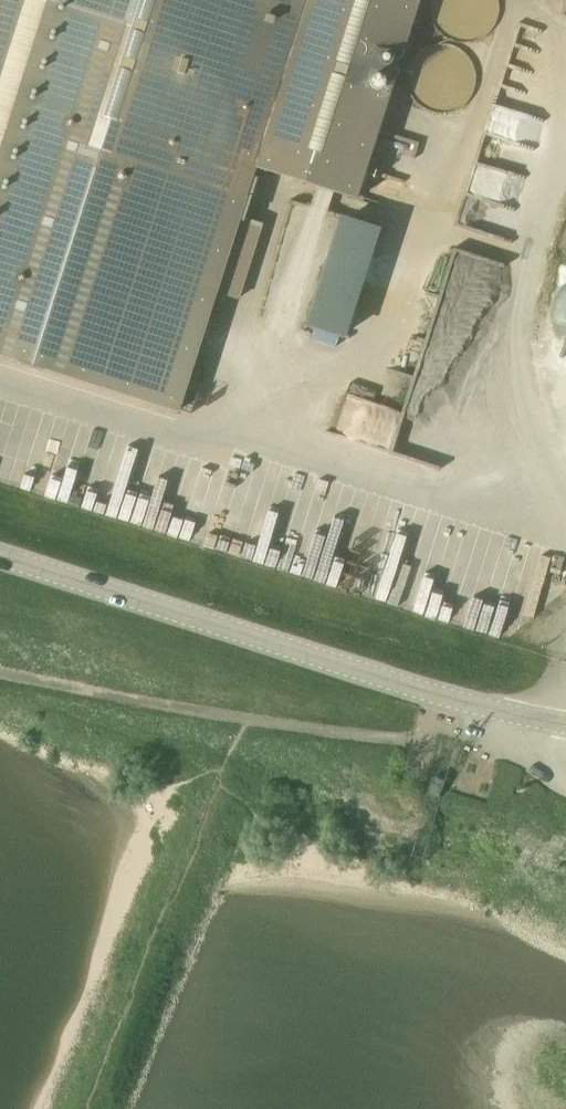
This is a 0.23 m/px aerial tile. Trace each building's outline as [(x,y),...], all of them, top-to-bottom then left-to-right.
[(20,360),(19,362),(45,370),(46,369),(179,411),(257,167),(358,199),(421,0),(0,0),(0,354),(20,360)] [(495,9),(495,2),(494,0),(433,0),(432,5),(432,12),(433,18),(436,24),(439,29),(444,34),(449,37),(455,39),(461,41),(466,41),(473,39),(478,37),(485,33),(489,28),(493,21),(495,14),(495,9)] [(473,80),(473,73),(471,67),(468,62),(464,57),(459,54),(454,51),(448,49),(443,48),(437,48),(432,50),(427,52),(421,56),(417,60),(413,67),(411,73),(410,78),(410,85),(411,90),(414,95),(418,101),(422,105),(427,108),(435,111),(441,112),(448,111),(453,110),(458,107),(463,104),(467,99),(470,94),(473,87),(473,80)] [(327,226),(342,229),(345,214),(330,211),(327,226)] [(342,333),(359,338),(392,227),(344,213),(308,335),(339,344),(342,333)]
